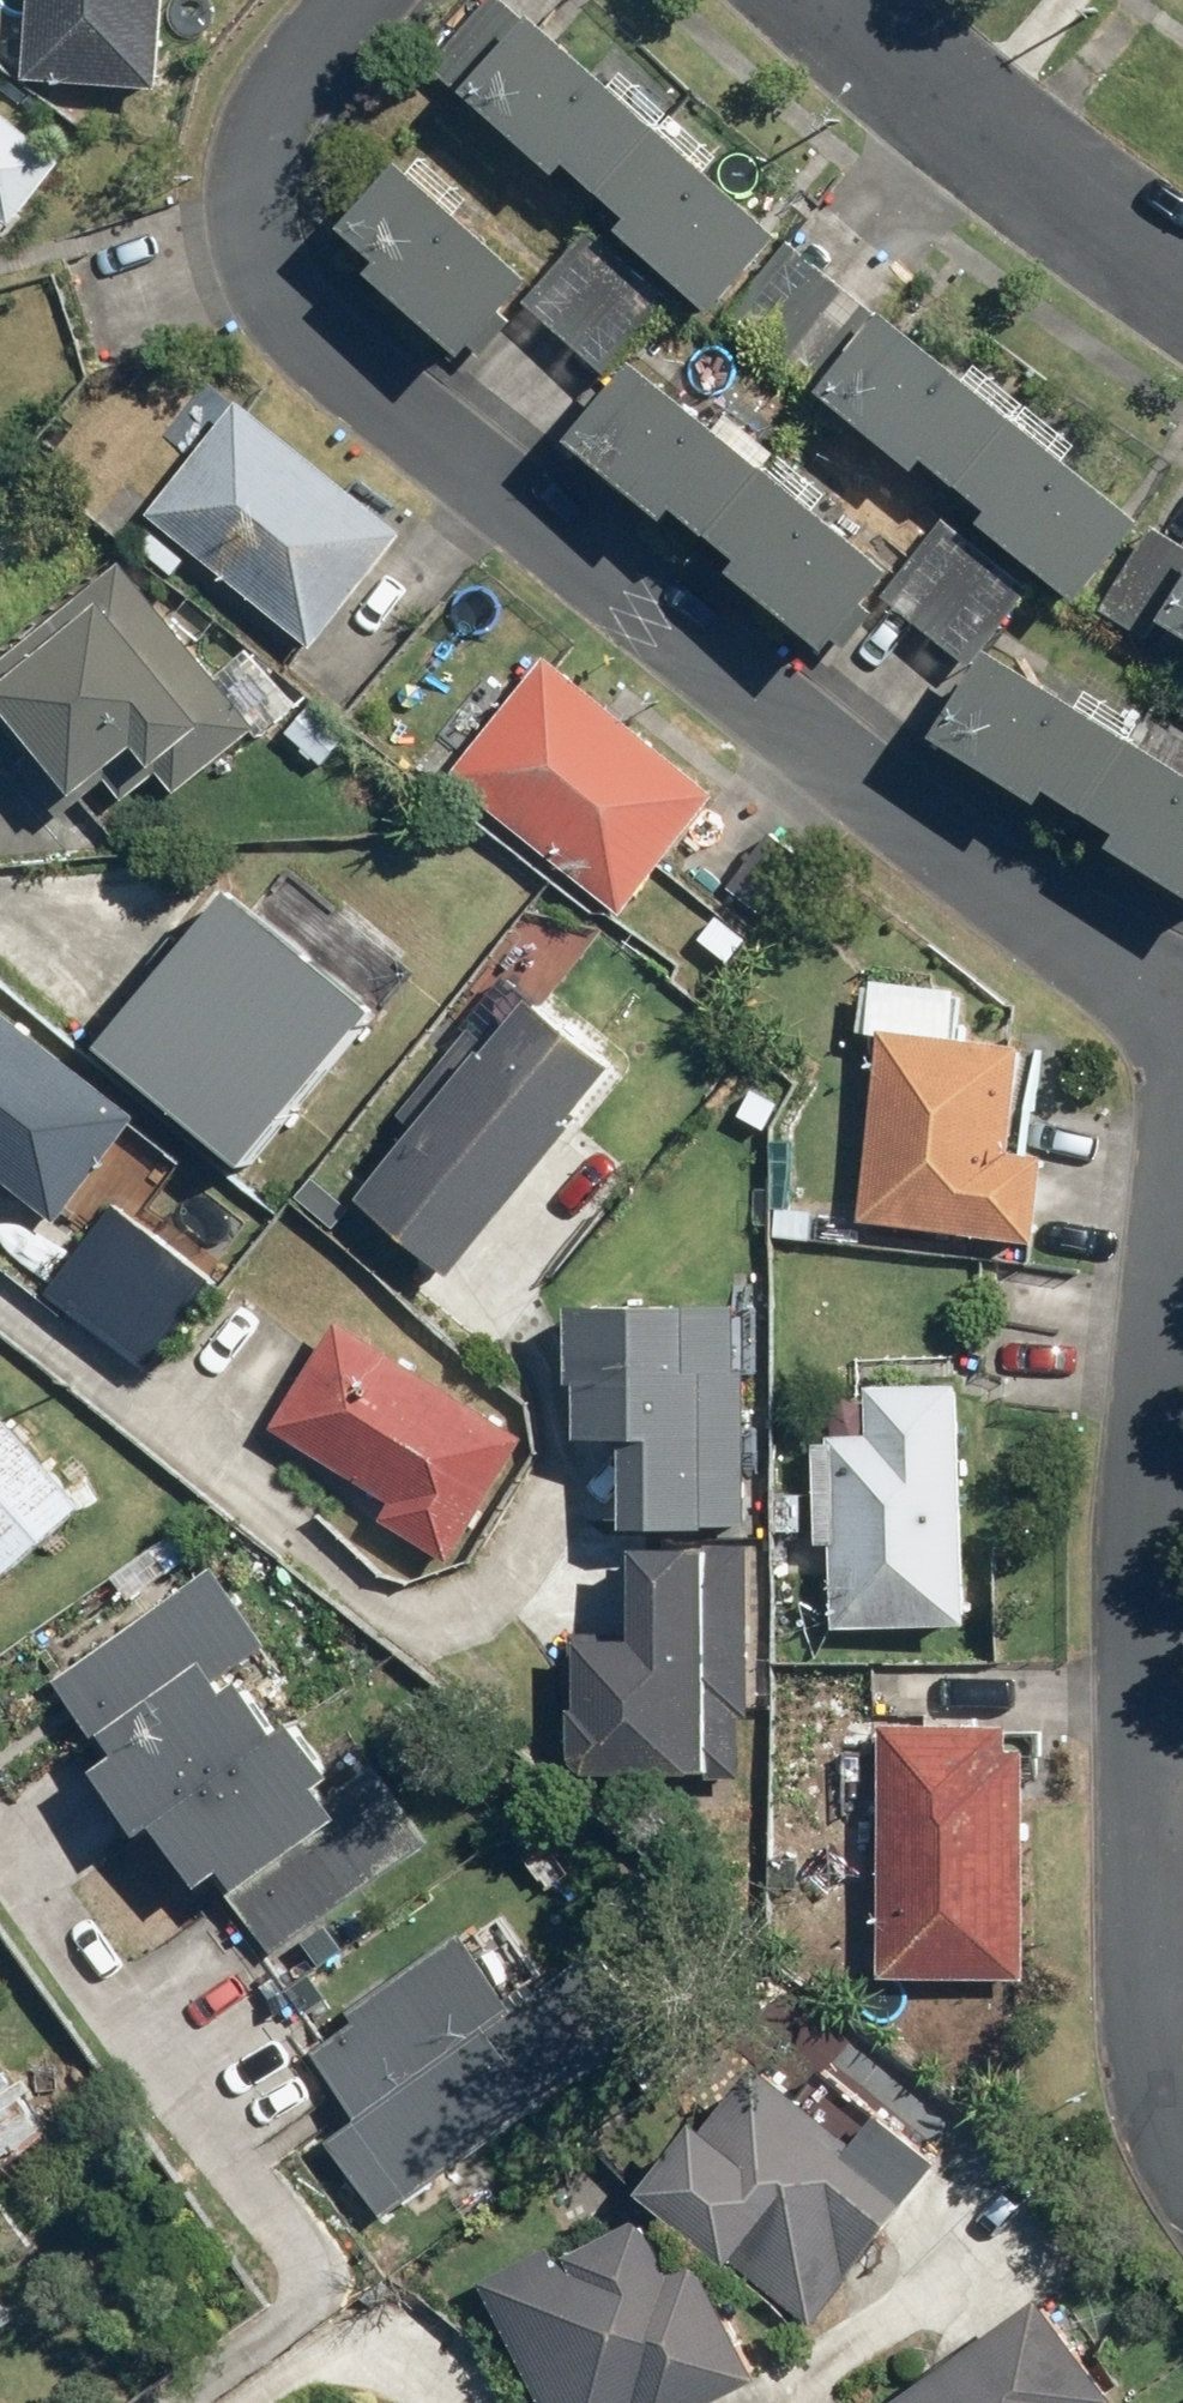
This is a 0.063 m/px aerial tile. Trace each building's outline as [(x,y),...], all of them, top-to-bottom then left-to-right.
[(179,0),(1,0),(0,27),(0,38),(38,40),(36,79),(174,86),(179,0)] [(553,7),(560,0),(500,0),(440,66),(469,93),(479,81),(573,167),(588,150),(647,204),(635,216),(735,307),(802,234),(553,7)] [(0,94),(0,227),(16,207),(36,223),(85,161),(0,94)] [(551,267),(419,148),(362,212),(405,251),(392,266),(490,355),(522,319),(513,310),(551,267)] [(830,215),(731,328),(809,397),(908,283),(830,215)] [(573,254),(535,296),(620,372),(648,340),(636,329),(676,284),(622,236),(606,254),(599,247),(584,264),(573,254)] [(1158,510),(902,302),(839,380),(936,459),(950,442),(1012,492),(995,513),(1091,592),(1158,510)] [(585,436),(683,515),(699,496),(760,545),(746,563),(844,642),(910,560),(653,352),(585,436)] [(249,396),(239,409),(218,393),(177,445),(198,461),(159,510),(321,638),(411,524),(249,396)] [(1160,521),(1106,605),(1152,635),(1182,587),(1182,486),(1160,521)] [(958,509),(895,588),(984,659),(1011,626),(1000,616),(1036,572),(958,509)] [(126,556),(0,665),(0,692),(5,688),(91,788),(113,769),(136,796),(172,765),(196,793),(307,696),(260,642),(226,672),(126,556)] [(1008,637),(954,724),(1059,790),(1067,777),(1137,821),(1128,836),(1182,871),(1182,748),(1008,637)] [(558,645),(454,770),(630,916),(734,791),(558,645)] [(321,699),(291,729),(336,774),(366,744),(321,699)] [(247,882),(115,1036),(259,1160),(422,971),(297,864),(267,899),(247,882)] [(960,991),(866,980),(859,1035),(881,1038),(859,1219),(1024,1238),(1034,1157),(1005,1154),(1018,1045),(954,1037),(960,991)] [(636,1094),(618,1079),(637,1056),(548,983),(500,1041),(478,1023),(408,1108),(430,1126),(377,1190),(466,1263),(589,1114),(607,1129),(636,1094)] [(0,989),(0,1153),(7,1159),(0,1169),(0,1171),(59,1218),(139,1118),(80,1070),(88,1059),(0,989)] [(151,1259),(173,1234),(126,1195),(55,1281),(153,1364),(225,1278),(184,1243),(162,1268),(151,1259)] [(754,1521),(758,1300),(583,1295),(582,1361),(592,1361),(591,1429),(608,1429),(606,1518),(754,1521)] [(543,1434),(348,1315),(267,1449),(462,1568),(543,1434)] [(987,1625),(971,1375),(879,1381),(882,1435),(822,1439),(828,1537),(845,1535),(851,1634),(987,1625)] [(0,1406),(0,1584),(89,1503),(0,1406)] [(759,1543),(650,1538),(645,1634),(599,1632),(595,1718),(621,1719),(619,1770),(749,1775),(759,1543)] [(289,1640),(220,1553),(64,1675),(127,1755),(114,1766),(161,1824),(177,1812),(222,1869),(236,1858),(260,1889),(354,1814),(332,1785),(355,1767),(268,1657),(289,1640)] [(842,1813),(891,1815),(886,1974),(1029,1978),(1037,1740),(1026,1740),(1026,1720),(966,1718),(967,1695),(932,1694),(932,1716),(896,1715),(895,1749),(844,1747),(842,1813)] [(393,2223),(679,1999),(629,1936),(542,2004),(471,1914),(315,2037),(375,2113),(332,2147),(393,2223)] [(767,2048),(654,2184),(821,2322),(927,2194),(862,2140),(869,2132),(767,2048)] [(12,2059),(0,2069),(0,2165),(59,2118),(12,2059)] [(493,2273),(556,2402),(723,2402),(783,2374),(724,2252),(693,2267),(664,2208),(570,2254),(563,2239),(493,2273)] [(0,2278),(0,2328),(24,2309),(0,2278)] [(895,2402),(1121,2402),(1115,2395),(1126,2387),(1058,2291),(895,2402)]
